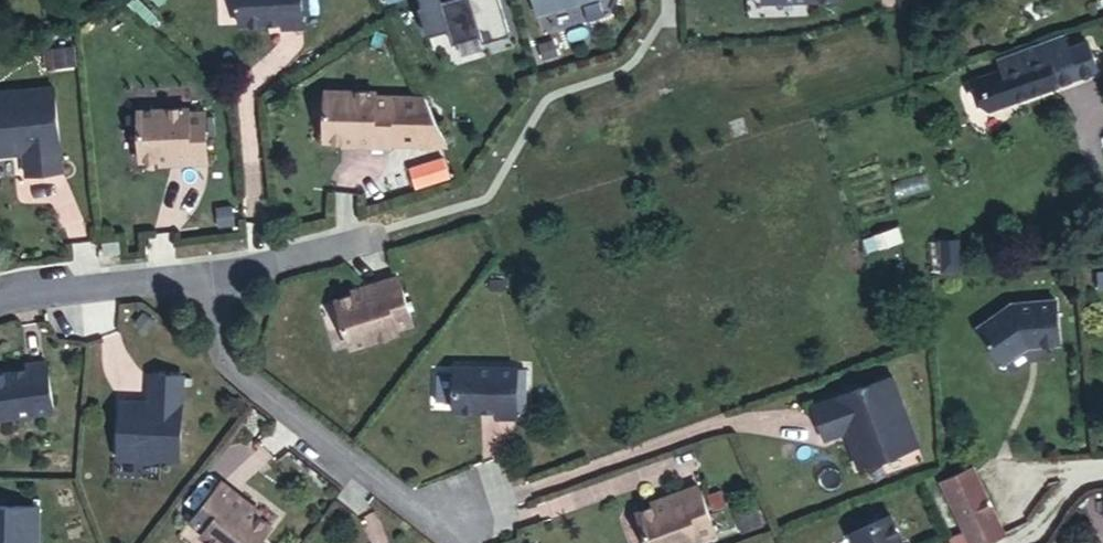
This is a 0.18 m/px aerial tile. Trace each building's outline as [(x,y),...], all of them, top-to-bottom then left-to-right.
[(222,22),(265,18),(266,24),(285,22),(283,0),(221,0),(222,22)] [(500,0),(422,0),(423,5),(420,6),(428,35),(449,29),(453,43),(480,35),(483,44),(510,35),(500,0)] [(539,14),(585,0),(535,0),(539,14)] [(545,62),(559,58),(555,45),(541,49),(545,62)] [(1055,47),(1034,54),(1037,61),(1058,55),(1055,47)] [(1061,62),(995,85),(968,93),(978,123),(1101,79),(1092,50),(1061,62)] [(1034,54),(989,70),(995,85),(1061,62),(1058,55),(1037,61),(1034,54)] [(52,55),(33,58),(35,75),(54,72),(52,55)] [(355,84),(305,87),(309,138),(339,136),(340,141),(375,138),(371,87),(355,88),(355,84)] [(6,155),(9,176),(45,171),(32,87),(0,92),(0,155),(6,155)] [(119,115),(123,166),(156,163),(156,168),(190,165),(186,114),(169,115),(169,111),(119,115)] [(415,188),(452,179),(447,157),(410,165),(415,188)] [(951,247),(951,255),(969,253),(968,246),(951,247)] [(969,253),(951,255),(953,275),(970,273),(969,253)] [(358,281),(327,292),(343,340),(390,325),(388,320),(404,315),(388,267),(356,277),(358,281)] [(356,277),(343,281),(345,286),(358,281),(356,277)] [(1013,370),(1019,371),(1038,356),(1040,356),(1039,353),(1049,352),(1049,354),(1071,351),(1064,308),(1021,314),(988,339),(1013,370)] [(512,354),(449,356),(450,400),(493,399),(494,404),(513,404),(512,354)] [(0,378),(0,425),(42,419),(35,364),(8,369),(9,377),(0,378)] [(108,407),(105,460),(171,462),(178,376),(137,375),(135,409),(108,407)] [(903,424),(914,420),(897,381),(818,415),(831,450),(855,439),(868,473),(915,453),(903,424)] [(926,448),(914,420),(903,424),(915,453),(926,448)] [(189,524),(203,531),(198,535),(211,542),(258,542),(272,524),(246,505),(250,501),(222,478),(189,524)] [(960,495),(982,542),(1019,542),(990,480),(960,495)] [(644,520),(653,542),(703,542),(713,538),(712,533),(723,528),(706,489),(677,501),(679,505),(644,520)] [(763,505),(743,514),(752,536),(772,527),(763,505)] [(35,513),(0,514),(0,542),(37,542),(35,513)] [(895,519),(855,538),(857,542),(907,542),(895,519)]
